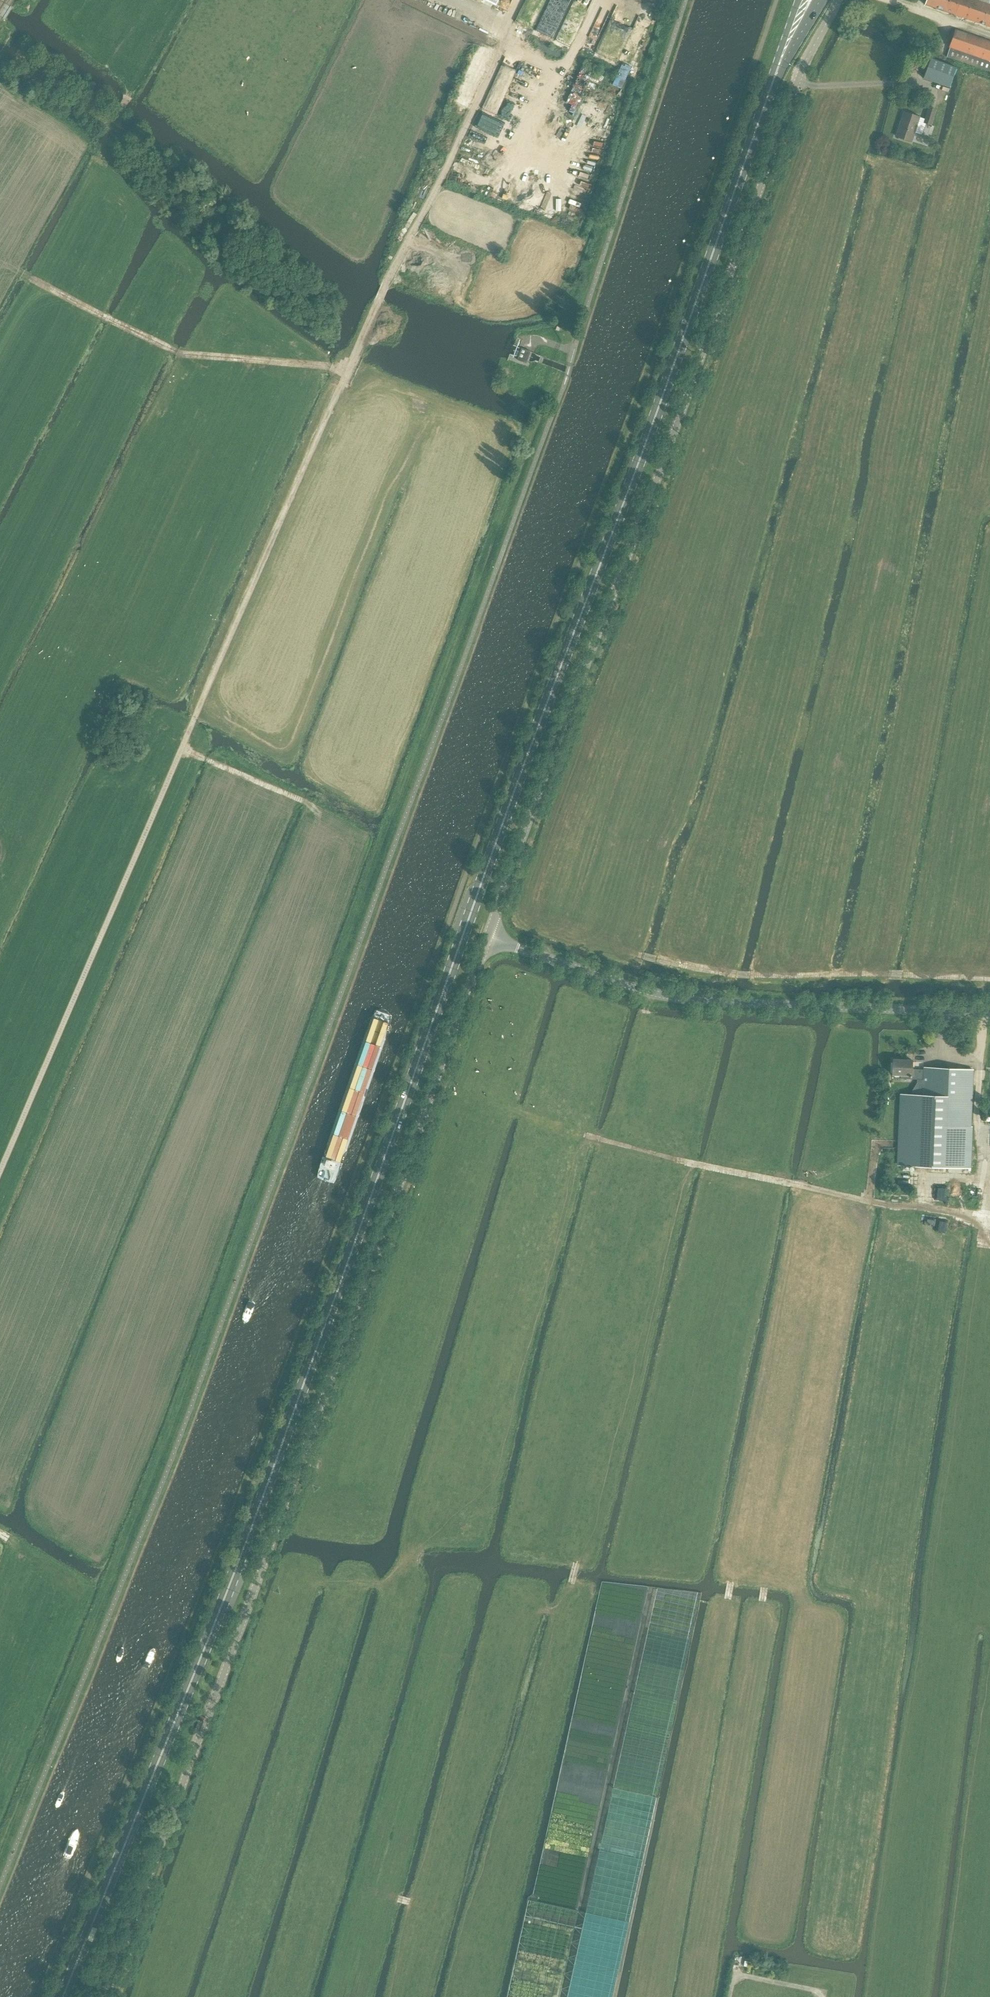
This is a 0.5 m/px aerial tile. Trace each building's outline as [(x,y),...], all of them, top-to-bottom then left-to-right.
[(925,5),(989,27),(989,0),(927,0),(925,5)] [(946,57),(989,72),(989,42),(955,30),(946,57)] [(930,60),(923,78),(931,81),(940,84),(946,67),(947,65),(930,59),(930,60)] [(924,123),(931,125),(936,110),(929,108),(925,119),(904,112),(896,136),(911,141),(917,123),(923,125),(924,123)] [(531,352),(522,348),(518,360),(527,363),(531,352)] [(893,1059),(892,1075),(901,1075),(901,1079),(912,1079),(917,1079),(917,1083),(912,1091),(912,1095),(902,1094),(900,1143),(899,1149),(899,1165),(919,1166),(928,1166),(952,1167),(970,1168),(972,1128),(971,1128),(973,1070),(924,1068),(923,1072),(911,1071),(912,1060),(893,1059)]
